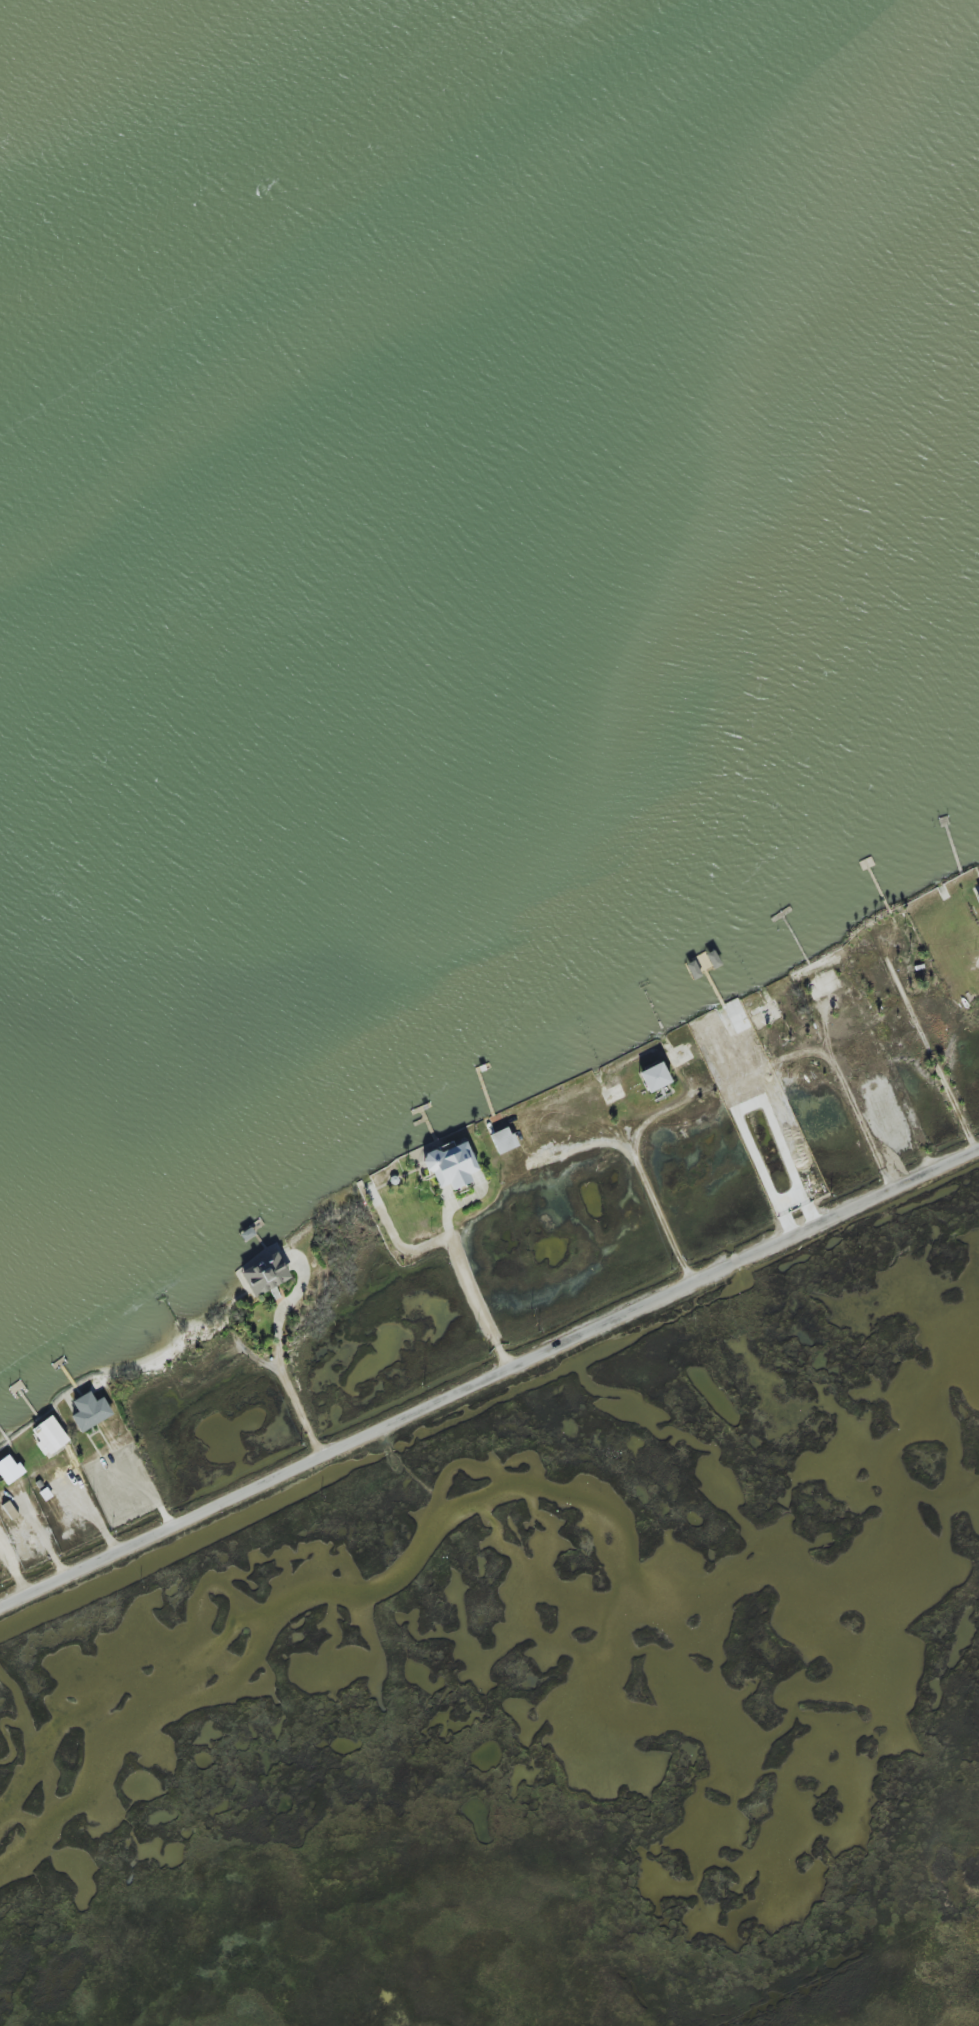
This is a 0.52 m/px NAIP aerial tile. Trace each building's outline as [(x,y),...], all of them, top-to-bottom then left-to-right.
[(670,1082),(660,1061),(638,1073),(648,1093),(670,1082)] [(499,1155),(517,1146),(509,1126),(490,1135),(499,1155)] [(471,1182),(468,1174),(478,1170),(465,1140),(423,1157),(436,1189),(449,1184),(451,1190),(471,1182)] [(104,1397),(95,1402),(90,1392),(72,1401),(78,1413),(72,1416),(79,1432),(112,1416),(104,1397)] [(69,1440),(51,1415),(31,1430),(39,1441),(35,1444),(45,1458),(69,1440)] [(24,1473),(10,1454),(0,1461),(0,1475),(7,1485),(24,1473)]
